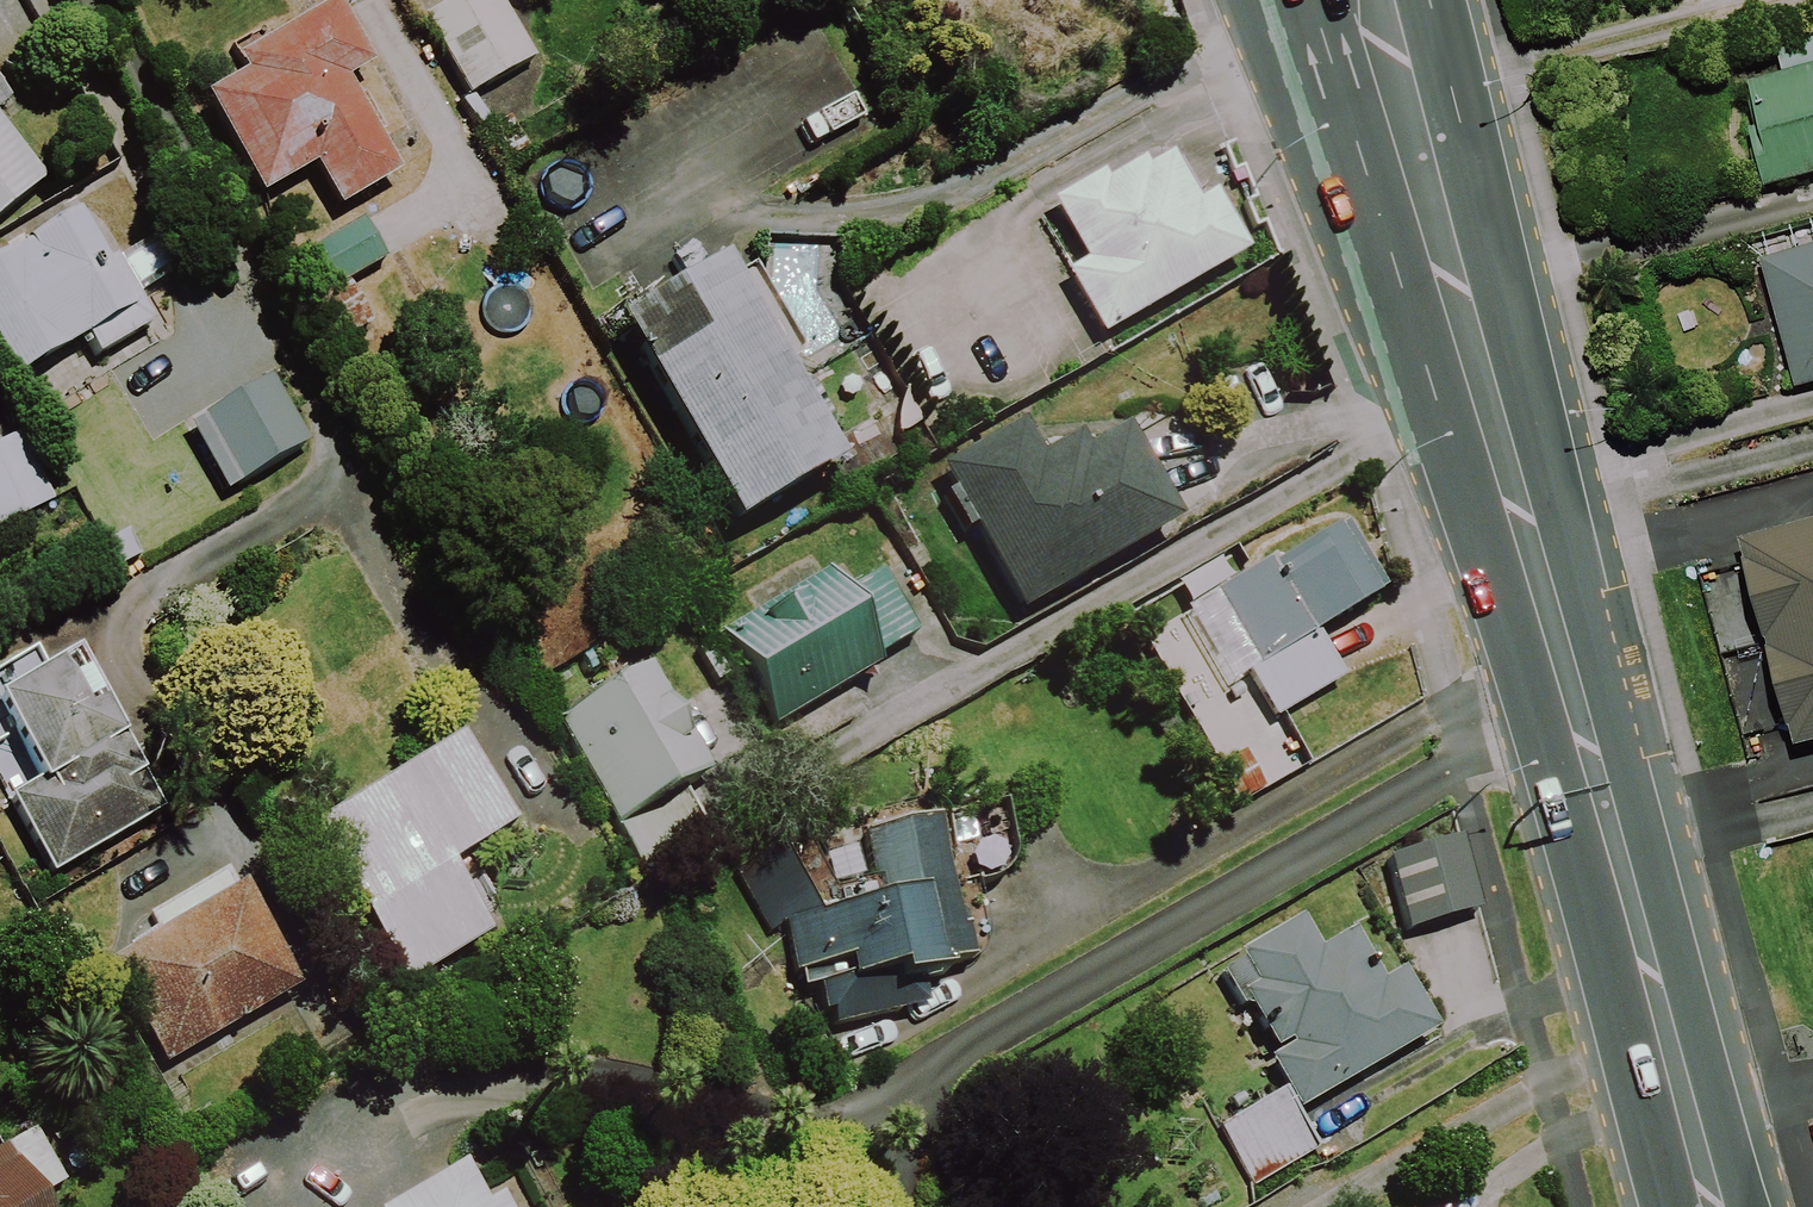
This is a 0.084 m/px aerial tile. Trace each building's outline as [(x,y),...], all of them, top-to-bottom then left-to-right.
[(495,0),(465,0),(422,24),(466,101),(532,64),(495,0)] [(369,74),(333,11),(232,67),(241,83),(201,105),(256,204),(311,173),(335,215),(395,182),(342,89),(369,74)] [(1759,185),(1812,170),(1812,62),(1731,86),(1759,185)] [(0,137),(0,222),(42,187),(0,137)] [(1194,211),(1166,162),(1145,175),(1140,167),(1104,187),(1099,179),(1049,208),(1083,267),(1063,278),(1101,342),(1245,260),(1211,201),(1194,211)] [(74,220),(0,262),(0,366),(11,386),(85,344),(95,361),(151,329),(113,262),(102,269),(74,220)] [(383,265),(359,224),(292,263),(316,304),(383,265)] [(1756,263),(1789,388),(1812,382),(1812,248),(1756,263)] [(732,536),(837,476),(719,271),(614,331),(732,536)] [(306,451),(268,384),(185,431),(223,498),(306,451)] [(1083,459),(1075,445),(1036,466),(1017,430),(937,473),(1017,621),(1175,536),(1122,438),(1083,459)] [(18,437),(0,447),(0,531),(53,504),(18,437)] [(1731,547),(1743,595),(1700,606),(1713,656),(1757,644),(1784,749),(1812,742),(1812,526),(1731,547)] [(1383,601),(1343,532),(1272,572),(1269,566),(1184,614),(1226,688),(1245,677),(1271,723),(1341,683),(1316,639),(1383,601)] [(914,641),(876,577),(836,600),(823,577),(718,639),(773,732),(877,671),(873,665),(914,641)] [(29,660),(0,677),(0,744),(9,739),(38,788),(8,805),(52,880),(159,818),(69,665),(41,681),(29,660)] [(708,780),(646,672),(553,725),(615,833),(708,780)] [(506,841),(455,754),(310,837),(401,993),(485,944),(445,876),(506,841)] [(986,936),(976,886),(989,884),(998,881),(1005,876),(1010,868),(1012,858),(1002,809),(727,867),(768,936),(783,929),(793,977),(799,976),(802,994),(817,991),(822,1016),(831,1014),(834,1031),(899,1018),(895,998),(945,988),(942,973),(970,968),(978,962),(983,954),(986,946),(986,936)] [(1473,911),(1453,838),(1382,858),(1403,931),(1473,911)] [(296,997),(226,874),(154,914),(167,937),(106,971),(162,1071),(296,997)] [(1235,1009),(1242,1005),(1268,1051),(1281,1043),(1284,1047),(1261,1061),(1290,1112),(1428,1034),(1392,972),(1371,984),(1342,933),(1310,951),(1293,921),(1232,956),(1234,960),(1214,972),(1235,1009)] [(1312,1151),(1276,1094),(1217,1130),(1252,1188),(1312,1151)] [(42,1193),(71,1176),(38,1123),(0,1145),(0,1206),(50,1206),(42,1193)] [(454,1182),(411,1206),(468,1206),(454,1182)]
